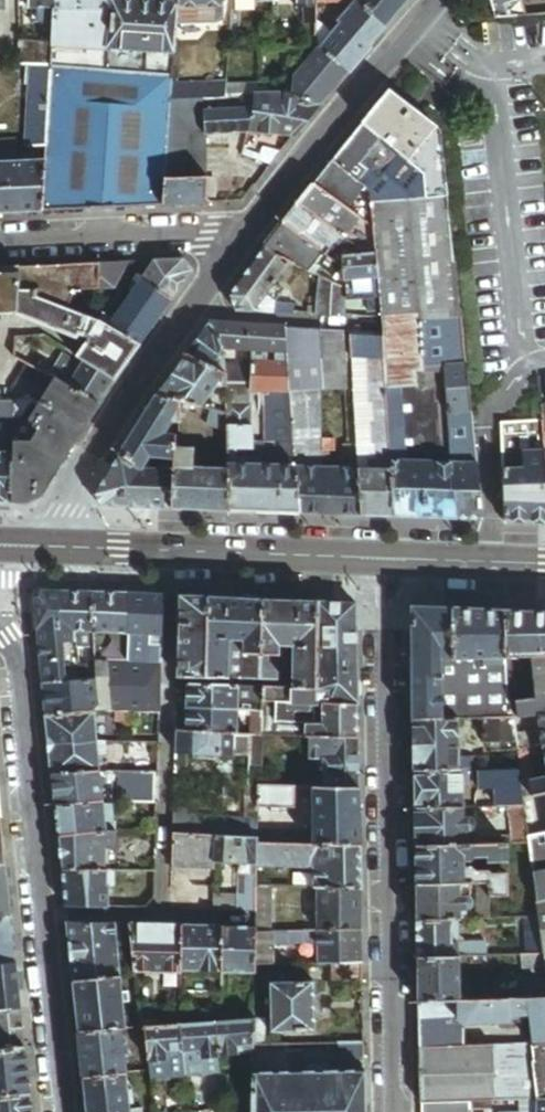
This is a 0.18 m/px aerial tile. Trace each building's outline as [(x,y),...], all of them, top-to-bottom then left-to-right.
[(6,9),(18,8),(19,0),(6,0),(6,9)] [(29,8),(39,8),(55,8),(56,0),(29,0),(29,8)] [(55,8),(54,21),(54,22),(53,38),(53,40),(109,45),(112,0),(56,0),(55,8)] [(175,51),(177,21),(178,5),(179,2),(171,1),(158,0),(112,0),(109,45),(175,51)] [(298,6),(305,6),(305,17),(315,16),(315,1),(315,0),(298,0),(298,6)] [(387,25),(356,0),(339,20),(340,21),(370,46),(387,25)] [(387,25),(409,0),(356,0),(387,25)] [(508,4),(493,8),(497,19),(525,16),(520,1),(508,4)] [(178,5),(177,21),(215,21),(222,15),(224,4),(178,5)] [(54,21),(55,8),(39,8),(38,22),(54,21)] [(234,9),(231,46),(240,46),(241,9),(234,9)] [(371,47),(370,46),(340,21),(322,42),(318,46),(347,71),(349,73),(371,47)] [(33,65),(51,65),(53,40),(53,38),(22,40),(20,64),(33,65)] [(165,176),(171,98),(173,80),(175,51),(109,45),(53,40),(51,65),(46,144),(45,162),(42,211),(163,205),(165,176)] [(324,99),(347,71),(318,46),(316,45),(291,75),(291,83),(324,99)] [(27,146),(46,144),(51,65),(33,65),(27,146)] [(207,79),(173,80),(171,98),(204,96),(207,96),(207,79)] [(241,79),(228,79),(227,95),(239,94),(240,86),(241,79)] [(319,105),(324,99),(291,83),(291,92),(319,105)] [(319,105),(291,92),(288,90),(254,92),(254,93),(255,106),(250,131),(288,134),(293,137),(319,105)] [(239,94),(227,95),(207,96),(204,96),(207,133),(208,133),(250,131),(255,106),(254,93),(239,94)] [(408,161),(437,130),(390,93),(363,124),(382,139),(408,161)] [(207,133),(204,96),(171,98),(165,176),(206,176),(208,133),(207,133)] [(382,139),(363,124),(330,160),(357,182),(367,170),(360,164),(382,139)] [(426,199),(447,197),(441,133),(437,130),(408,161),(424,174),(426,199)] [(408,161),(382,139),(360,164),(367,170),(357,182),(365,189),(372,195),(372,204),(426,199),(424,174),(408,161)] [(243,155),(272,164),(281,152),(264,148),(262,154),(245,149),(243,155)] [(357,182),(330,160),(311,184),(347,210),(365,189),(357,182)] [(42,211),(45,162),(0,165),(0,213),(42,211)] [(206,176),(165,176),(163,205),(210,203),(206,199),(206,176)] [(232,177),(208,176),(207,197),(210,200),(231,200),(232,177)] [(347,210),(311,184),(296,205),(345,240),(346,241),(360,218),(347,210)] [(420,323),(460,320),(455,264),(454,263),(447,197),(426,199),(372,204),(374,228),(375,254),(377,280),(380,327),(381,335),(385,393),(415,389),(414,374),(423,374),(420,323)] [(345,240),(296,205),(282,224),(323,253),(325,254),(327,251),(334,241),(341,246),(345,240)] [(323,253),(282,224),(264,247),(286,261),(314,275),(318,268),(313,265),(317,257),(319,257),(323,253)] [(333,256),(341,246),(334,241),(327,251),(333,256)] [(286,261),(264,247),(228,298),(235,311),(254,313),(264,296),(272,283),(286,261)] [(377,280),(375,254),(341,257),(342,267),(342,282),(365,281),(377,280)] [(184,259),(155,261),(154,263),(143,278),(142,278),(171,298),(192,270),(184,259)] [(129,265),(131,262),(99,263),(100,289),(115,288),(120,281),(122,276),(127,268),(129,265)] [(100,289),(99,263),(19,268),(17,292),(36,292),(36,296),(50,302),(69,309),(77,290),(100,289)] [(127,268),(143,278),(154,263),(129,265),(127,268)] [(19,268),(0,268),(0,310),(17,310),(17,292),(19,268)] [(139,283),(142,278),(143,278),(127,268),(122,276),(133,278),(139,283)] [(343,297),(343,289),(315,276),(315,308),(315,313),(315,316),(343,317),(343,297)] [(138,343),(171,298),(142,278),(139,283),(108,326),(138,343)] [(343,289),(343,297),(366,296),(365,281),(342,282),(343,289)] [(282,289),(272,283),(264,296),(273,301),(282,289)] [(43,320),(50,302),(36,296),(36,292),(17,292),(17,310),(43,320)] [(264,296),(254,313),(273,313),(273,303),(273,301),(264,296)] [(63,327),(71,309),(69,309),(50,302),(43,320),(63,327)] [(273,313),(294,314),(294,304),(273,303),(273,313)] [(92,318),(100,322),(104,308),(98,306),(93,304),(92,318)] [(90,338),(100,322),(92,318),(71,309),(63,327),(90,338)] [(468,414),(469,414),(466,382),(460,320),(420,323),(423,374),(443,373),(445,394),(447,415),(468,414)] [(137,344),(138,343),(108,326),(100,322),(90,338),(77,355),(82,358),(113,378),(137,344)] [(212,330),(208,325),(186,356),(211,368),(219,350),(212,330)] [(285,354),(283,329),(208,325),(212,330),(219,350),(227,350),(250,351),(285,354)] [(328,332),(318,331),(318,342),(328,342),(328,332)] [(343,392),(352,393),(348,333),(328,332),(328,342),(318,342),(319,389),(319,392),(343,392)] [(372,393),(385,393),(381,335),(348,333),(352,393),(372,393)] [(54,365),(15,340),(15,354),(49,374),(54,365)] [(227,350),(219,350),(223,366),(231,366),(227,350)] [(288,388),(285,354),(250,351),(250,358),(250,367),(250,390),(260,391),(265,391),(288,391),(288,388)] [(56,379),(67,385),(79,365),(61,353),(54,365),(49,374),(56,379)] [(226,388),(225,375),(218,371),(211,368),(186,356),(157,396),(156,396),(179,403),(201,409),(216,388),(226,388)] [(113,378),(82,358),(79,365),(67,385),(98,402),(113,378)] [(250,367),(250,358),(240,358),(240,367),(250,367)] [(42,404),(55,380),(26,363),(15,388),(42,404)] [(231,366),(223,366),(223,367),(225,373),(225,375),(226,388),(227,446),(251,446),(251,444),(250,390),(250,367),(240,367),(231,366)] [(443,373),(423,374),(414,374),(415,389),(416,395),(433,394),(445,394),(443,373)] [(82,428),(98,402),(67,385),(56,379),(55,380),(42,404),(41,405),(51,411),(82,428)] [(293,446),(294,467),(323,469),(322,464),(322,453),(322,440),(320,440),(319,392),(319,389),(288,388),(288,391),(293,446)] [(26,397),(13,389),(13,400),(13,413),(24,414),(26,414),(26,397)] [(416,395),(415,389),(385,393),(387,421),(387,430),(388,445),(403,445),(407,444),(413,442),(415,441),(418,441),(416,398),(416,395)] [(263,445),(293,446),(288,391),(265,391),(264,416),(263,445)] [(347,446),(355,445),(352,393),(343,392),(347,446)] [(352,393),(355,445),(357,470),(377,470),(375,430),(378,430),(378,421),(373,421),(372,393),(352,393)] [(387,421),(385,393),(372,393),(373,421),(378,421),(387,421)] [(438,464),(433,394),(416,395),(416,398),(423,398),(427,441),(418,441),(415,441),(413,442),(414,453),(409,457),(404,456),(404,463),(438,464)] [(438,464),(450,464),(447,415),(445,394),(433,394),(438,464)] [(179,404),(179,403),(156,396),(144,413),(117,456),(143,470),(149,460),(163,438),(172,424),(178,425),(178,424),(178,421),(179,404)] [(42,425),(51,411),(41,405),(26,397),(26,414),(24,414),(42,425)] [(423,398),(416,398),(418,441),(427,441),(423,398)] [(11,451),(12,439),(12,428),(12,422),(13,413),(13,400),(0,399),(0,451),(11,451)] [(179,404),(178,421),(186,422),(211,426),(211,413),(179,404)] [(41,493),(82,428),(51,411),(42,425),(32,441),(11,475),(10,500),(27,500),(41,493)] [(12,422),(12,428),(23,429),(24,414),(13,413),(12,422)] [(225,417),(211,413),(211,426),(225,428),(225,417)] [(447,415),(450,464),(472,465),(468,414),(447,415)] [(186,422),(178,421),(178,424),(178,425),(177,439),(184,440),(186,422)] [(378,430),(387,430),(387,421),(378,421),(378,430)] [(542,435),(541,421),(500,425),(501,472),(520,472),(520,452),(544,452),(542,435)] [(177,439),(178,425),(172,424),(163,438),(174,439),(177,439)] [(23,429),(12,428),(12,439),(23,440),(23,429)] [(390,471),(388,445),(387,430),(378,430),(375,430),(377,470),(390,471)] [(174,448),(174,439),(163,438),(149,460),(164,461),(173,461),(174,448)] [(23,440),(12,439),(11,451),(11,475),(32,441),(23,440)] [(334,440),(322,440),(322,453),(329,453),(334,453),(334,440)] [(414,453),(413,442),(407,444),(403,445),(404,456),(409,457),(414,453)] [(258,466),(294,467),(293,446),(263,445),(257,444),(258,466)] [(357,470),(355,445),(347,446),(342,446),(344,469),(357,470)] [(403,445),(388,445),(390,471),(393,518),(454,520),(450,464),(438,464),(404,463),(404,456),(403,445)] [(227,446),(228,464),(251,465),(251,446),(227,446)] [(171,510),(228,512),(228,470),(191,468),(192,449),(174,448),(173,461),(173,471),(171,510)] [(10,500),(11,475),(11,451),(0,451),(0,499),(9,500),(10,500)] [(501,472),(503,522),(544,523),(544,461),(544,452),(520,452),(520,472),(501,472)] [(171,510),(173,471),(166,471),(153,470),(143,470),(117,456),(92,496),(98,508),(170,510),(171,510)] [(173,471),(173,461),(164,461),(163,466),(167,466),(166,471),(173,471)] [(298,514),(294,467),(258,466),(251,465),(228,464),(228,470),(228,512),(298,514)] [(479,521),(480,521),(474,465),(472,465),(450,464),(454,520),(479,521)] [(298,514),(360,517),(357,470),(344,469),(323,469),(294,467),(298,514)] [(393,518),(390,471),(377,470),(357,470),(360,517),(393,518)] [(69,633),(69,594),(43,592),(37,602),(43,669),(69,667),(67,644),(79,644),(79,634),(69,633)] [(95,595),(69,594),(69,633),(79,634),(96,634),(95,595)] [(130,597),(95,595),(96,634),(115,635),(129,635),(130,597)] [(165,598),(130,597),(129,635),(143,636),(157,637),(164,637),(165,598)] [(182,599),(179,679),(208,680),(211,600),(182,599)] [(265,602),(211,600),(208,680),(231,682),(233,641),(239,641),(239,645),(246,645),(245,651),(263,651),(265,602)] [(319,605),(265,602),(263,651),(282,652),(282,643),(296,644),(293,689),(304,689),(317,690),(319,605)] [(359,606),(319,605),(317,690),(337,691),(337,705),(361,706),(359,606)] [(456,660),(455,612),(415,610),(416,659),(443,660),(456,660)] [(508,614),(455,612),(456,660),(509,661),(509,660),(508,614)] [(508,614),(509,660),(524,659),(535,659),(544,658),(544,616),(508,614)] [(114,649),(115,635),(96,634),(97,648),(114,649)] [(129,635),(115,635),(114,649),(129,649),(129,635)] [(143,636),(129,635),(129,649),(142,650),(143,636)] [(143,636),(142,650),(164,651),(164,644),(157,644),(157,637),(143,636)] [(114,649),(97,648),(98,661),(128,662),(129,649),(114,649)] [(129,649),(128,662),(163,664),(164,651),(142,650),(129,649)] [(263,651),(245,651),(244,682),(262,683),(263,651)] [(282,652),(263,651),(262,683),(280,683),(282,652)] [(535,659),(538,701),(544,700),(544,658),(535,659)] [(443,660),(416,659),(417,721),(444,720),(443,660)] [(524,659),(509,660),(509,661),(510,695),(513,695),(514,704),(519,703),(524,702),(524,659)] [(509,661),(456,660),(456,695),(510,695),(509,661)] [(98,664),(99,680),(101,705),(99,712),(162,713),(163,664),(128,662),(98,661),(98,664)] [(86,665),(81,666),(82,681),(99,680),(98,664),(86,665)] [(69,667),(43,669),(45,684),(82,681),(81,666),(75,666),(69,667)] [(99,680),(82,681),(45,684),(48,717),(99,712),(101,705),(99,680)] [(242,687),(192,685),(191,703),(191,709),(240,712),(241,704),(242,687)] [(262,688),(242,687),(241,704),(265,705),(265,703),(266,688),(262,688)] [(293,689),(266,688),(265,703),(304,704),(304,689),(293,689)] [(337,691),(317,690),(304,689),(304,704),(306,704),(324,705),(337,705),(337,691)] [(510,695),(456,695),(457,720),(461,720),(475,720),(488,719),(516,718),(514,704),(513,695),(510,695)] [(524,702),(519,703),(521,719),(528,718),(540,717),(538,701),(524,702)] [(304,704),(265,703),(265,705),(265,713),(264,723),(273,724),(305,725),(306,704),(304,704)] [(519,703),(514,704),(516,718),(519,744),(520,751),(529,750),(532,750),(532,748),(531,743),(528,718),(521,719),(519,703)] [(324,705),(306,704),(305,725),(307,725),(323,726),(324,705)] [(362,739),(361,706),(337,705),(324,705),(323,726),(307,725),(307,738),(312,738),(362,739)] [(240,712),(191,709),(190,733),(238,735),(239,735),(240,712)] [(99,712),(48,717),(51,747),(101,742),(99,712)] [(255,712),(240,712),(239,735),(254,736),(255,712)] [(264,723),(265,713),(255,712),(254,736),(263,736),(264,723)] [(140,723),(141,714),(118,714),(118,722),(140,723)] [(519,744),(516,718),(488,719),(488,744),(519,744)] [(461,720),(457,720),(444,720),(417,721),(417,773),(465,772),(475,772),(475,758),(462,758),(461,727),(461,720)] [(273,724),(264,723),(263,736),(265,736),(273,737),(273,724)] [(190,733),(178,732),(178,753),(237,757),(237,755),(238,735),(190,733)] [(238,735),(237,755),(253,756),(254,736),(239,735),(238,735)] [(263,736),(254,736),(253,756),(252,767),(263,768),(265,736),(263,736)] [(363,790),(362,739),(312,738),(311,759),(326,760),(326,770),(335,770),(335,789),(363,790)] [(104,772),(101,742),(51,747),(55,777),(104,772)] [(118,772),(160,773),(161,744),(119,742),(118,772)] [(531,765),(529,750),(520,751),(522,766),(531,765)] [(475,758),(475,772),(492,772),(492,758),(475,758)] [(535,764),(531,765),(522,766),(523,771),(524,780),(524,783),(537,781),(535,764)] [(524,780),(523,771),(492,772),(475,772),(465,772),(465,777),(475,780),(524,780)] [(106,802),(104,772),(55,777),(58,806),(106,802)] [(465,772),(417,773),(418,810),(466,809),(465,777),(465,772)] [(126,774),(125,802),(158,803),(159,775),(126,774)] [(541,797),(544,796),(544,780),(537,781),(524,783),(526,796),(526,799),(541,797)] [(261,787),(249,787),(249,799),(261,800),(261,787)] [(291,788),(261,787),(261,800),(291,801),(291,788)] [(291,801),(261,800),(261,811),(261,822),(261,824),(273,825),(274,809),(299,809),(299,801),(299,788),(291,788),(291,801)] [(299,788),(299,801),(309,801),(315,797),(315,789),(299,788)] [(364,848),(363,790),(335,789),(315,789),(315,797),(315,837),(316,847),(364,848)] [(527,808),(526,799),(526,796),(474,797),(474,809),(481,809),(491,809),(512,808),(527,808)] [(541,797),(526,799),(527,808),(532,838),(544,835),(544,816),(541,797)] [(261,800),(249,799),(249,810),(261,811),(261,800)] [(109,833),(106,802),(58,806),(61,838),(109,833)] [(200,819),(176,803),(175,836),(218,838),(260,840),(261,827),(261,824),(261,822),(248,821),(200,819)] [(150,815),(159,815),(160,805),(151,804),(150,815)] [(514,820),(512,808),(491,809),(491,820),(514,820)] [(532,838),(527,808),(512,808),(514,820),(516,838),(517,845),(532,845),(532,838)] [(466,809),(418,810),(419,847),(466,846),(466,838),(466,833),(473,833),(474,833),(475,832),(476,832),(476,831),(476,832),(477,831),(479,828),(478,824),(477,822),(474,821),(466,821),(466,809)] [(491,820),(491,809),(481,809),(481,820),(491,820)] [(249,810),(248,821),(261,822),(261,811),(249,810)] [(153,835),(159,835),(159,825),(151,825),(151,835),(153,835)] [(61,838),(64,870),(108,872),(107,849),(117,849),(117,833),(109,833),(61,838)] [(272,846),(316,847),(315,837),(310,835),(272,834),(272,846)] [(532,838),(532,845),(534,856),(540,855),(544,854),(544,835),(532,838)] [(218,838),(175,836),(174,870),(218,871),(218,865),(218,838)] [(260,840),(218,838),(218,865),(242,866),(258,867),(260,867),(260,845),(260,840)] [(272,846),(267,846),(260,845),(260,867),(312,868),(316,868),(316,847),(272,846)] [(466,846),(419,847),(419,886),(462,885),(473,885),(479,885),(490,884),(490,897),(505,897),(509,898),(509,875),(494,875),(490,871),(475,872),(473,868),(467,868),(467,862),(475,862),(477,861),(490,861),(490,863),(511,863),(511,845),(501,845),(466,846)] [(364,889),(364,848),(316,847),(316,868),(312,868),(311,889),(317,889),(364,889)] [(540,855),(534,856),(536,875),(543,874),(540,855)] [(218,895),(218,911),(259,913),(259,897),(259,888),(258,888),(258,867),(242,866),(242,875),(248,876),(248,890),(251,890),(250,900),(246,900),(246,896),(218,895)] [(7,867),(0,868),(0,921),(12,919),(7,867)] [(113,908),(114,879),(118,879),(118,872),(108,872),(64,870),(68,907),(111,908),(113,908)] [(544,902),(544,873),(543,874),(536,875),(541,903),(544,902)] [(480,919),(490,919),(490,897),(490,884),(479,885),(480,919)] [(462,885),(419,886),(420,920),(454,919),(463,919),(463,911),(470,911),(473,910),(475,907),(476,904),(475,899),(473,898),(472,897),(471,897),(470,896),(469,896),(462,897),(462,885)] [(473,885),(462,885),(462,897),(469,896),(470,896),(471,897),(472,897),(473,898),(473,885)] [(259,897),(259,913),(258,929),(258,933),(271,933),(273,888),(259,888),(259,897)] [(365,930),(364,889),(317,889),(317,932),(319,932),(365,930)] [(543,919),(527,918),(530,956),(544,955),(544,936),(543,919)] [(12,919),(0,921),(0,943),(14,941),(12,919)] [(454,919),(420,920),(421,959),(455,958),(454,944),(454,919)] [(121,957),(117,925),(70,924),(76,982),(123,979),(121,957)] [(135,957),(132,925),(117,925),(121,957),(135,957)] [(184,966),(184,926),(132,925),(135,957),(137,972),(184,974),(184,966)] [(224,967),(225,927),(184,926),(184,966),(224,967)] [(258,933),(258,929),(225,927),(224,967),(224,971),(257,972),(258,966),(258,933)] [(366,964),(365,930),(319,932),(319,941),(320,965),(335,965),(366,964)] [(319,941),(319,932),(317,932),(287,932),(287,944),(312,943),(319,941)] [(271,933),(258,933),(258,966),(271,966),(274,966),(273,933),(271,933)] [(14,941),(0,943),(0,967),(16,965),(14,941)] [(483,943),(454,944),(455,958),(462,957),(483,957),(483,943)] [(530,956),(523,956),(523,957),(525,974),(539,972),(539,968),(544,968),(544,955),(530,956)] [(455,958),(421,959),(421,1003),(462,1002),(462,957),(455,958)] [(525,974),(523,957),(513,958),(515,975),(525,974)] [(366,982),(366,964),(335,965),(335,982),(366,982)] [(16,965),(0,967),(0,1013),(21,1010),(16,965)] [(271,966),(258,966),(257,972),(257,978),(271,984),(271,966)] [(301,966),(274,966),(271,966),(271,984),(301,984),(301,966)] [(123,979),(76,982),(81,1032),(124,1029),(128,1029),(126,1005),(125,996),(123,979)] [(544,1001),(544,981),(526,984),(529,1001),(544,1001)] [(301,984),(271,984),(273,1035),(317,1034),(317,984),(301,984)] [(519,1001),(529,1001),(526,984),(517,985),(519,1001)] [(495,992),(495,1001),(507,1001),(507,992),(495,992)] [(462,1002),(421,1003),(422,1049),(469,1048),(468,1025),(511,1024),(511,1019),(511,1001),(507,1001),(495,1001),(462,1002)] [(532,1019),(529,1001),(519,1001),(511,1001),(511,1019),(532,1019)] [(529,1001),(532,1019),(536,1047),(544,1046),(544,1001),(529,1001)] [(21,1010),(0,1013),(0,1042),(1,1052),(26,1049),(21,1010)] [(156,1012),(140,1012),(142,1028),(148,1028),(183,1026),(183,1012),(168,1013),(168,1019),(156,1020),(156,1012)] [(195,1012),(183,1012),(183,1026),(196,1025),(195,1012)] [(257,1022),(220,1024),(223,1055),(240,1054),(239,1047),(256,1046),(257,1022)] [(269,1022),(257,1022),(256,1046),(268,1046),(269,1022)] [(223,1055),(220,1024),(196,1025),(183,1026),(186,1051),(188,1076),(224,1073),(223,1055)] [(186,1051),(183,1026),(148,1028),(149,1041),(151,1062),(170,1060),(169,1052),(186,1051)] [(149,1041),(148,1028),(142,1028),(138,1029),(139,1042),(149,1041)] [(124,1029),(81,1032),(86,1078),(129,1074),(127,1058),(129,1058),(128,1045),(125,1045),(124,1029)] [(268,1046),(256,1046),(256,1063),(289,1063),(289,1055),(289,1047),(289,1045),(268,1046)] [(368,1062),(367,1045),(341,1045),(341,1062),(368,1062)] [(536,1047),(534,1047),(535,1064),(544,1064),(544,1046),(536,1047)] [(538,1101),(535,1064),(534,1047),(496,1048),(497,1102),(521,1102),(523,1102),(538,1101)] [(469,1048),(422,1049),(423,1104),(470,1103),(491,1103),(497,1102),(496,1048),(469,1048)] [(26,1049),(1,1052),(0,1052),(0,1099),(31,1096),(26,1049)] [(535,1064),(538,1101),(544,1101),(544,1064),(535,1064)] [(255,1097),(255,1109),(255,1111),(368,1111),(368,1073),(256,1074),(255,1097)] [(129,1074),(86,1078),(90,1111),(133,1111),(133,1110),(132,1104),(135,1104),(134,1091),(130,1091),(129,1074)] [(228,1111),(226,1095),(218,1096),(212,1101),(213,1111),(220,1111),(228,1111)] [(31,1096),(0,1099),(0,1111),(33,1111),(31,1096)] [(255,1109),(255,1097),(244,1097),(245,1109),(255,1109)] [(191,1099),(182,1100),(179,1104),(180,1111),(192,1111),(191,1099)] [(538,1101),(523,1102),(523,1111),(544,1111),(544,1101),(538,1101)] [(423,1104),(423,1111),(470,1111),(470,1103),(423,1104)] [(491,1103),(470,1103),(470,1111),(491,1111),(491,1103)]
